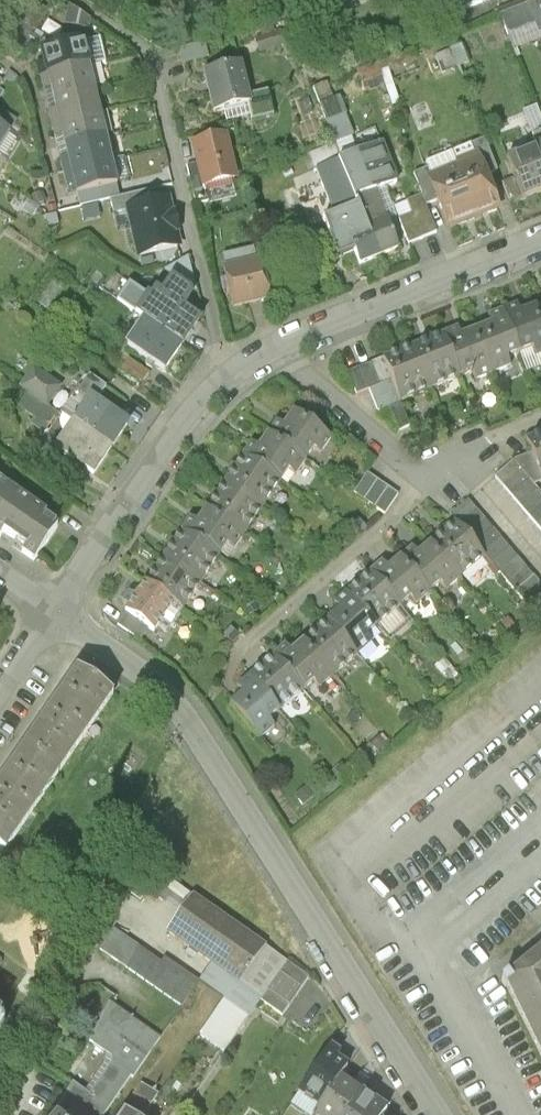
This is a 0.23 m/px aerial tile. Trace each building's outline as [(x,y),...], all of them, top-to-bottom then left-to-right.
[(0,42),(0,53),(14,62),(47,11),(30,0),(28,0),(0,42)] [(453,14),(490,0),(448,0),(453,14)] [(540,32),(540,0),(537,0),(527,4),(534,23),(538,33),(540,32)] [(508,34),(534,23),(527,4),(501,14),(508,34)] [(508,34),(515,51),(540,41),(540,32),(538,33),(534,23),(508,34)] [(41,49),(47,73),(86,63),(81,39),(41,49)] [(468,61),(461,43),(449,48),(449,49),(435,54),(442,71),(468,61)] [(413,48),(376,62),(380,72),(417,58),(413,48)] [(384,84),(380,72),(376,62),(357,69),(365,91),(384,84)] [(47,73),(53,97),(92,87),(86,63),(47,73)] [(237,63),(203,71),(213,111),(248,102),(246,95),(237,63)] [(9,84),(0,79),(0,99),(9,84)] [(313,88),(319,102),(332,97),(327,82),(313,88)] [(53,97),(59,121),(98,111),(92,87),(53,97)] [(246,95),(248,102),(252,119),(272,114),(266,90),(246,95)] [(319,102),(341,159),(360,152),(354,136),(361,133),(358,126),(352,129),(338,94),(332,97),(319,102)] [(533,133),(540,130),(540,116),(536,104),(523,109),(533,133)] [(16,135),(23,122),(0,108),(0,125),(16,135)] [(59,121),(65,145),(104,135),(98,111),(59,121)] [(3,155),(16,135),(0,125),(0,153),(3,155)] [(229,127),(190,136),(194,155),(185,158),(195,202),(237,192),(233,173),(239,172),(229,127)] [(540,154),(540,130),(533,133),(538,146),(540,154)] [(65,145),(70,169),(109,160),(104,135),(65,145)] [(485,177),(497,173),(483,139),(472,143),(476,154),(485,177)] [(356,198),(374,191),(396,182),(381,144),(360,152),(341,159),(307,173),(323,211),(337,206),(356,198)] [(522,199),(540,191),(540,154),(538,146),(506,159),(515,180),(522,199)] [(455,162),(457,167),(477,218),(498,210),(485,177),(476,154),(455,162)] [(115,184),(109,160),(70,169),(76,193),(115,184)] [(449,229),(477,218),(457,167),(430,178),(438,200),(449,229)] [(413,174),(422,196),(425,205),(438,200),(430,178),(426,169),(413,174)] [(510,204),(522,199),(515,180),(502,185),(510,204)] [(118,197),(115,184),(76,193),(79,206),(118,197)] [(171,188),(126,199),(140,259),(185,248),(171,188)] [(374,191),(356,198),(379,257),(398,250),(374,191)] [(399,219),(409,244),(436,233),(425,205),(422,196),(406,202),(411,214),(399,219)] [(361,265),(379,257),(356,198),(337,206),(319,213),(337,259),(355,251),(361,265)] [(259,257),(223,266),(232,304),(269,295),(259,257)] [(203,322),(187,311),(195,299),(195,295),(194,293),(192,291),(190,290),(174,279),(164,294),(157,290),(151,298),(132,286),(121,303),(147,322),(186,348),(203,322)] [(103,292),(113,300),(120,291),(110,283),(103,292)] [(505,318),(519,351),(533,346),(536,355),(540,354),(540,322),(535,307),(505,318)] [(506,357),(519,351),(505,318),(475,330),(492,373),(510,366),(506,357)] [(168,375),(186,348),(147,322),(129,348),(168,375)] [(477,379),(492,373),(475,330),(445,343),(458,375),(473,369),(477,379)] [(442,336),(413,348),(429,387),(458,375),(445,343),(442,336)] [(413,348),(384,359),(399,399),(429,387),(413,348)] [(410,426),(399,399),(384,359),(348,374),(356,396),(370,390),(388,435),(410,426)] [(18,387),(27,392),(46,406),(59,387),(31,368),(18,387)] [(59,414),(71,423),(88,398),(95,403),(105,389),(85,375),(59,414)] [(42,433),(56,412),(46,406),(27,392),(17,406),(35,418),(31,425),(42,433)] [(88,398),(71,423),(110,450),(127,425),(95,403),(88,398)] [(274,423),(267,433),(304,458),(311,447),(319,453),(330,436),(292,410),(281,427),(274,423)] [(94,474),(110,450),(71,423),(55,447),(94,474)] [(249,442),(241,454),(279,479),(286,469),(294,473),(304,458),(267,433),(257,448),(249,442)] [(528,439),(540,472),(540,434),(528,439)] [(241,454),(223,480),(261,506),(279,479),(241,454)] [(496,477),(540,529),(540,492),(515,461),(496,477)] [(353,494),(385,515),(398,495),(367,474),(353,494)] [(223,480),(205,506),(243,532),(261,506),(223,480)] [(0,488),(0,539),(34,563),(58,529),(0,488)] [(468,500),(450,515),(454,520),(484,554),(540,620),(540,585),(468,500)] [(187,517),(180,528),(217,554),(225,542),(233,547),(243,532),(205,506),(194,522),(187,517)] [(484,554),(454,520),(429,541),(459,576),(484,554)] [(180,528),(161,556),(199,581),(217,554),(180,528)] [(459,576),(429,541),(416,553),(411,547),(399,556),(429,591),(440,581),(445,587),(459,576)] [(161,556),(143,582),(181,608),(199,581),(161,556)] [(429,591),(399,556),(386,567),(381,561),(369,571),(398,604),(409,595),(415,602),(429,591)] [(398,604),(369,571),(345,592),(374,625),(398,604)] [(143,582),(123,611),(152,630),(157,623),(166,629),(181,608),(143,582)] [(374,625),(345,592),(334,602),(339,608),(325,620),(355,654),(369,642),(363,634),(374,625)] [(257,612),(252,603),(244,607),(250,617),(257,612)] [(355,654),(325,620),(302,639),(332,674),(355,654)] [(332,674),(302,639),(289,651),(284,645),(272,655),(301,688),(312,679),(318,686),(332,674)] [(163,647),(152,640),(146,649),(157,656),(163,647)] [(301,688),(272,655),(248,676),(277,709),(301,688)] [(448,667),(442,660),(435,666),(441,673),(448,667)] [(77,673),(23,751),(58,776),(112,697),(77,673)] [(277,709),(248,676),(237,685),(242,692),(228,703),(258,738),(273,726),(266,718),(277,709)] [(386,744),(379,736),(371,744),(377,752),(386,744)] [(58,776),(23,751),(0,785),(0,851),(5,854),(58,776)] [(391,760),(388,755),(380,760),(384,765),(391,760)] [(342,763),(332,771),(338,779),(348,770),(342,763)] [(303,803),(313,796),(306,787),(296,794),(303,803)] [(145,895),(156,902),(169,882),(159,875),(145,895)] [(167,932),(210,962),(239,982),(263,947),(191,897),(167,932)] [(160,962),(113,930),(99,949),(182,1006),(199,981),(198,980),(164,956),(160,962)] [(286,962),(263,947),(239,982),(210,962),(198,980),(199,981),(223,998),(198,1035),(224,1053),(260,1000),(286,962)] [(502,979),(540,1062),(540,948),(502,979)] [(308,977),(286,962),(260,1000),(282,1015),(308,977)] [(161,1037),(107,1002),(89,1046),(135,1078),(161,1037)] [(339,1079),(347,1069),(335,1061),(339,1055),(329,1048),(290,1105),(304,1114),(314,1114),(339,1079)] [(360,1094),(361,1089),(353,1084),(350,1086),(339,1079),(314,1114),(346,1114),(360,1094)] [(360,1094),(346,1114),(383,1114),(386,1111),(360,1094)] [(137,1114),(123,1105),(116,1114),(137,1114)]
